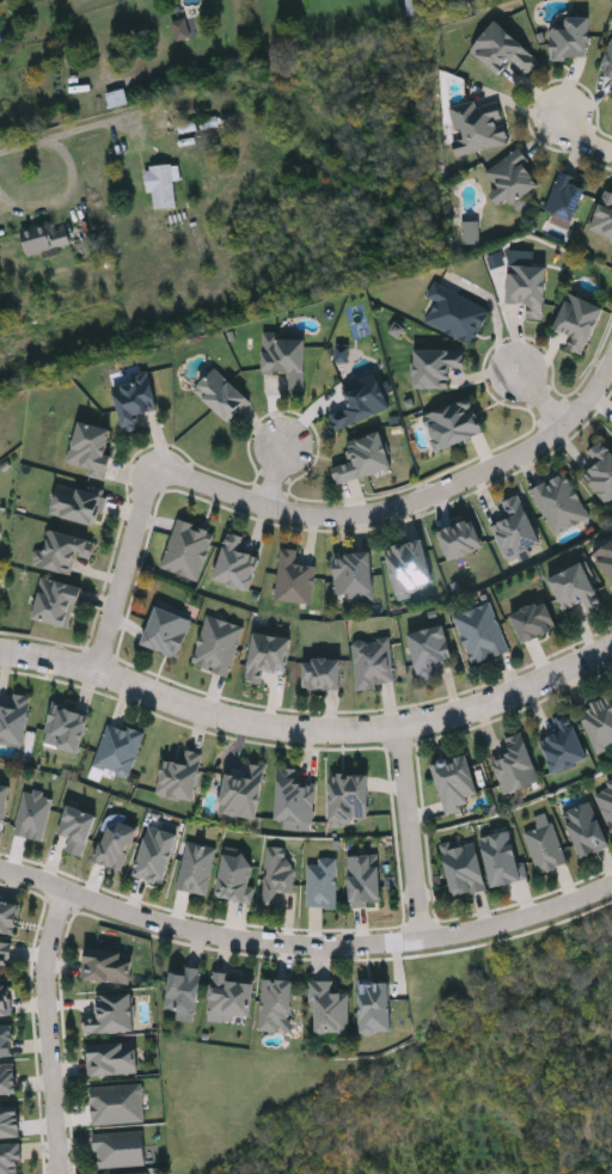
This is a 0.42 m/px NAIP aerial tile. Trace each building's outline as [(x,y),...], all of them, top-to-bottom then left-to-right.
[(588,56),(550,56),(550,26),(565,26),(565,14),(588,14),(588,56)] [(172,22),(177,41),(198,35),(193,16),(172,22)] [(526,72),(512,59),(497,73),(470,48),(497,19),(538,59),(526,72)] [(611,36),(611,75),(599,71),(611,36)] [(447,104),(497,93),(507,142),(454,154),(451,135),(454,134),(447,104)] [(485,167),(518,147),(540,183),(501,207),(491,191),(497,188),(485,167)] [(155,208),(177,206),(175,180),(182,179),(180,164),(146,167),(148,193),(154,192),(155,208)] [(573,219),(544,208),(559,170),(588,182),(573,219)] [(604,190),(611,194),(611,236),(589,227),(604,190)] [(481,243),(480,220),(463,221),(464,244),(481,243)] [(507,301),(509,263),(546,264),(544,318),(525,318),(526,302),(507,301)] [(488,310),(469,344),(426,319),(436,300),(427,295),(435,280),(488,310)] [(583,355),(565,348),(571,334),(553,326),(568,291),(602,305),(583,355)] [(287,371),(262,371),(262,331),(305,331),(305,389),(287,389),(287,371)] [(336,361),(349,362),(350,346),(337,345),(336,361)] [(412,347),(463,347),(463,373),(451,373),(451,386),(412,386),(412,347)] [(194,386),(214,365),(249,399),(227,421),(194,386)] [(343,384),(379,371),(392,408),(335,428),(330,412),(350,405),(343,384)] [(123,430),(114,381),(149,374),(157,408),(137,411),(140,427),(123,430)] [(483,433),(433,447),(422,412),(472,397),(483,433)] [(105,476),(87,473),(88,466),(68,463),(75,420),(114,426),(105,476)] [(345,439),(382,429),(392,466),(337,482),(332,465),(350,460),(345,439)] [(600,438),(611,452),(611,495),(605,501),(582,473),(595,461),(586,451),(600,438)] [(588,515),(553,534),(530,488),(564,470),(588,515)] [(96,524),(49,514),(56,479),(103,490),(96,524)] [(502,500),(520,493),(538,543),(503,556),(491,522),(508,516),(502,500)] [(198,579),(160,567),(175,518),(213,528),(198,579)] [(437,528),(473,518),(482,546),(446,557),(437,528)] [(71,574),(31,563),(35,546),(43,549),(49,527),(93,539),(88,557),(75,554),(71,574)] [(241,534),(238,549),(258,554),(250,588),(214,580),(226,531),(241,534)] [(422,537),(434,582),(397,593),(385,546),(422,537)] [(594,551),(611,540),(611,581),(594,551)] [(274,598),(280,546),(296,548),(295,562),(314,564),(311,603),(274,598)] [(335,598),(333,552),(371,551),(372,597),(335,598)] [(550,576),(585,561),(604,605),(589,611),(586,601),(564,610),(550,576)] [(32,618),(41,576),(80,585),(72,626),(32,618)] [(524,642),(512,613),(546,599),(558,628),(524,642)] [(470,662),(455,612),(494,601),(508,652),(470,662)] [(192,619),(176,658),(140,642),(157,604),(192,619)] [(190,664),(206,613),(244,625),(227,675),(190,664)] [(418,679),(408,631),(445,624),(452,656),(429,661),(433,677),(418,679)] [(245,680),(253,631),(290,637),(284,673),(263,669),(261,683),(245,680)] [(353,640),(390,637),(393,684),(356,686),(353,640)] [(304,658),(341,658),(341,687),(304,687),(304,658)] [(23,745),(0,742),(0,703),(12,705),(14,692),(30,693),(23,745)] [(580,709),(611,695),(611,745),(598,752),(580,709)] [(56,746),(60,734),(44,730),(51,702),(88,711),(78,752),(56,746)] [(589,757),(555,772),(541,739),(559,732),(553,717),(570,710),(589,757)] [(143,732),(129,776),(93,765),(106,720),(143,732)] [(494,758),(510,752),(506,736),(524,730),(541,782),(506,794),(494,758)] [(157,794),(163,757),(182,760),(184,748),(202,751),(195,800),(157,794)] [(432,762),(466,751),(479,791),(467,795),(471,806),(446,813),(432,762)] [(226,771),(245,774),(246,762),(265,764),(257,817),(219,811),(226,771)] [(314,819),(277,819),(279,766),(299,766),(298,781),(314,781),(314,819)] [(367,774),(367,821),(330,821),(330,774),(367,774)] [(593,788),(611,780),(611,832),(593,788)] [(2,827),(0,827),(0,781),(11,783),(2,827)] [(14,833),(22,787),(51,793),(43,838),(14,833)] [(581,856),(561,812),(588,799),(608,843),(581,856)] [(68,836),(57,831),(67,803),(97,813),(81,855),(63,849),(68,836)] [(537,872),(524,830),(537,826),(533,814),(549,809),(565,863),(537,872)] [(94,858),(110,817),(137,827),(122,869),(94,858)] [(164,881),(134,873),(147,825),(176,832),(164,881)] [(491,885),(479,831),(512,825),(524,879),(491,885)] [(176,886),(185,839),(214,845),(206,892),(176,886)] [(453,895),(441,846),(475,839),(485,887),(453,895)] [(262,903),(265,844),(286,845),(284,858),(293,860),(292,889),(279,889),(279,903),(262,903)] [(247,899),(216,894),(222,850),(253,855),(247,899)] [(345,854),(378,851),(381,903),(349,905),(345,854)] [(308,908),(337,908),(338,858),(320,857),(319,865),(308,864),(308,908)] [(14,933),(0,930),(0,899),(19,903),(14,933)] [(7,972),(0,971),(0,939),(11,940),(7,972)] [(133,952),(129,983),(80,977),(84,946),(133,952)] [(195,1011),(165,1007),(171,965),(202,970),(195,1011)] [(209,1013),(212,970),(231,971),(231,979),(255,980),(252,1016),(209,1013)] [(293,979),(289,1031),(259,1028),(262,977),(293,979)] [(317,1032),(317,1001),(308,1001),(308,978),(332,979),(332,991),(349,992),(349,1032),(317,1032)] [(391,982),(391,1032),(361,1032),(361,982),(391,982)] [(8,1016),(0,1016),(0,984),(8,984),(8,1016)] [(134,1031),(85,1033),(84,1015),(96,1015),(96,992),(133,991),(134,1031)] [(14,1057),(13,1025),(0,1026),(0,1058),(14,1057)] [(134,1041),(135,1072),(87,1074),(86,1042),(134,1041)] [(16,1093),(0,1093),(0,1063),(14,1063),(16,1093)] [(142,1082),(143,1120),(92,1123),(91,1084),(142,1082)] [(20,1135),(0,1136),(0,1105),(18,1103),(20,1135)] [(143,1129),(145,1164),(94,1166),(93,1131),(143,1129)] [(20,1144),(0,1144),(0,1173),(21,1173),(20,1144)]
